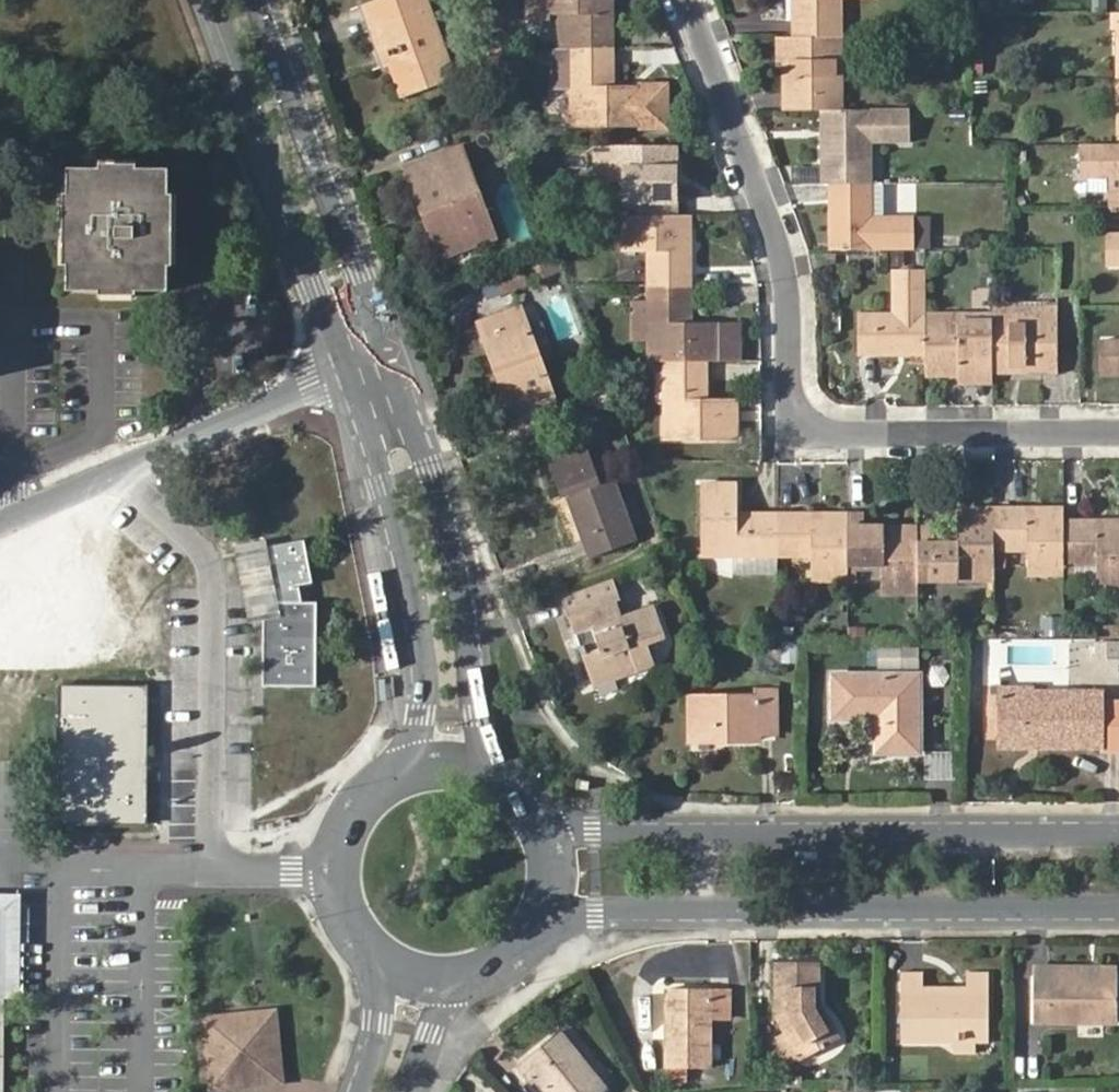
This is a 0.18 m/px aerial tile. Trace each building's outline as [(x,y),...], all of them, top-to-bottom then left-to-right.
[(389,51),(398,47),(400,54),(402,60),(393,62),(394,64),(406,99),(455,81),(427,0),(378,0),(371,2),(389,51)] [(612,47),(613,0),(528,0),(529,19),(550,20),(550,14),(571,14),(576,14),(576,47),(610,47),(612,47)] [(795,37),(837,36),(837,0),(794,0),(795,37)] [(391,57),(389,51),(371,2),(362,5),(385,67),(394,64),(393,62),(402,60),(400,54),(391,57)] [(786,36),(776,36),(776,61),(786,61),(786,36)] [(786,75),(785,110),(824,110),(840,110),(839,36),(837,36),(795,37),(786,36),(786,61),(789,61),(788,75),(786,75)] [(571,47),(556,47),(556,88),(574,88),(574,124),(643,124),(643,89),(609,88),(610,47),(576,47),(571,47)] [(824,140),(824,184),(832,184),(867,184),(872,184),(872,141),(910,141),(911,110),(840,110),(824,110),(824,130),(831,130),(831,139),(824,140)] [(676,214),(676,145),(611,145),(611,181),(634,181),(641,182),(641,214),(676,214)] [(1080,147),(1081,177),(1118,177),(1118,146),(1080,147)] [(413,166),(428,209),(424,212),(441,257),(493,238),(462,148),(413,166)] [(72,170),(70,269),(69,293),(171,294),(172,171),(72,170)] [(832,231),(832,250),(914,250),(914,220),(867,220),(867,184),(832,184),(832,223),(838,224),(838,231),(832,231)] [(688,285),(691,285),(692,214),(676,214),(641,214),(633,215),(624,214),(624,250),(646,250),(653,250),(654,284),(688,285)] [(1105,234),(1105,264),(1118,264),(1118,234),(1105,234)] [(925,315),(925,273),(895,272),(895,319),(860,319),(860,354),(897,354),(898,349),(905,349),(905,354),(925,354),(925,315)] [(701,362),(720,362),(721,326),(688,325),(688,285),(654,284),(651,284),(651,361),(665,361),(701,362)] [(1024,371),(1057,370),(1057,304),(1040,305),(1040,314),(993,313),(992,315),(993,323),(993,371),(1011,371),(1011,365),(1024,365),(1024,371)] [(993,304),(993,313),(1040,314),(1040,305),(993,304)] [(519,308),(478,323),(495,368),(504,365),(518,404),(510,406),(521,437),(559,423),(548,392),(551,391),(519,308)] [(925,354),(926,373),(944,374),(944,366),(959,367),(959,374),(959,382),(993,381),(993,371),(993,323),(962,325),(962,315),(925,315),(925,354)] [(992,315),(962,315),(962,325),(993,323),(992,315)] [(1103,343),(1103,374),(1118,374),(1118,343),(1103,343)] [(701,362),(665,361),(665,438),(735,439),(735,403),(701,402),(701,362)] [(504,365),(495,368),(510,406),(518,404),(504,365)] [(561,497),(568,494),(574,491),(577,499),(571,502),(592,559),(635,543),(611,477),(600,481),(588,448),(547,463),(561,497)] [(574,491),(568,494),(571,502),(577,499),(574,491)] [(1063,522),(1063,509),(994,510),(994,545),(1028,546),(1028,551),(1028,574),(1063,574),(1064,571),(1063,522)] [(994,545),(994,510),(957,510),(957,543),(918,543),(918,579),(994,579),(994,551),(994,545)] [(847,528),(847,516),(778,515),(778,551),(812,552),(812,557),(812,581),(848,581),(847,570),(847,564),(847,528)] [(701,589),(778,589),(778,557),(778,555),(738,555),(738,519),(702,519),(701,589)] [(1118,588),(1118,523),(1063,522),(1064,571),(1073,572),(1090,587),(1118,588)] [(918,543),(918,527),(847,528),(847,564),(880,565),(880,570),(880,593),(918,592),(918,579),(918,543)] [(269,574),(274,601),(269,608),(263,615),(263,620),(263,686),(316,687),(316,602),(307,602),(305,585),(314,583),(305,538),(264,546),(269,574)] [(267,540),(234,545),(248,623),(263,620),(263,615),(274,601),(269,574),(264,546),(267,545),(267,540)] [(613,579),(562,597),(592,678),(634,664),(637,672),(655,666),(648,644),(666,638),(655,606),(621,618),(607,623),(600,607),(616,600),(620,599),(613,579)] [(621,618),(616,600),(600,607),(607,623),(621,618)] [(876,646),(876,667),(918,667),(918,646),(876,646)] [(634,664),(592,678),(594,686),(637,672),(634,664)] [(885,724),(885,753),(919,754),(918,675),(833,675),(834,719),(875,719),(875,724),(885,724)] [(147,687),(59,686),(58,823),(146,823),(147,687)] [(1041,739),(1100,739),(1100,700),(1100,692),(1032,692),(1032,688),(999,689),(999,748),(1030,748),(1029,729),(1041,729),(1041,739)] [(691,698),(691,734),(712,734),(712,742),(758,742),(758,735),(775,734),(775,692),(756,692),(756,699),(691,698)] [(1100,700),(1100,739),(1100,748),(1100,750),(1118,750),(1118,700),(1100,700)] [(875,753),(885,753),(885,724),(875,724),(875,753)] [(1100,748),(1100,739),(1041,739),(1041,729),(1029,729),(1030,748),(1100,748)] [(712,734),(691,734),(691,742),(712,742),(712,734)] [(950,779),(951,751),(925,750),(924,778),(950,779)] [(5,909),(4,999),(18,999),(19,896),(0,895),(0,909),(5,909)] [(813,1001),(821,1002),(821,963),(776,963),(775,1018),(784,1034),(768,1043),(783,1068),(799,1059),(802,1062),(834,1043),(813,1008),(813,1001)] [(1034,969),(1034,977),(1118,977),(1118,968),(1034,969)] [(952,1041),(975,1041),(988,1042),(988,976),(966,976),(966,996),(924,996),(924,975),(902,975),(902,1041),(952,1041)] [(1118,977),(1034,977),(1034,1022),(1118,1023),(1118,977)] [(666,990),(666,1069),(709,1069),(709,1020),(725,1019),(725,989),(666,990)] [(841,1040),(821,1002),(813,1001),(813,1008),(834,1043),(841,1040)] [(276,1010),(257,1012),(259,1030),(278,1029),(276,1010)] [(203,1017),(209,1071),(227,1070),(229,1088),(283,1082),(278,1029),(259,1030),(257,1012),(203,1017)] [(548,1091),(604,1091),(605,1091),(558,1032),(518,1065),(530,1080),(535,1076),(548,1091)] [(974,1053),(975,1041),(952,1041),(952,1052),(974,1053)] [(227,1070),(209,1071),(211,1090),(229,1088),(227,1070)]
